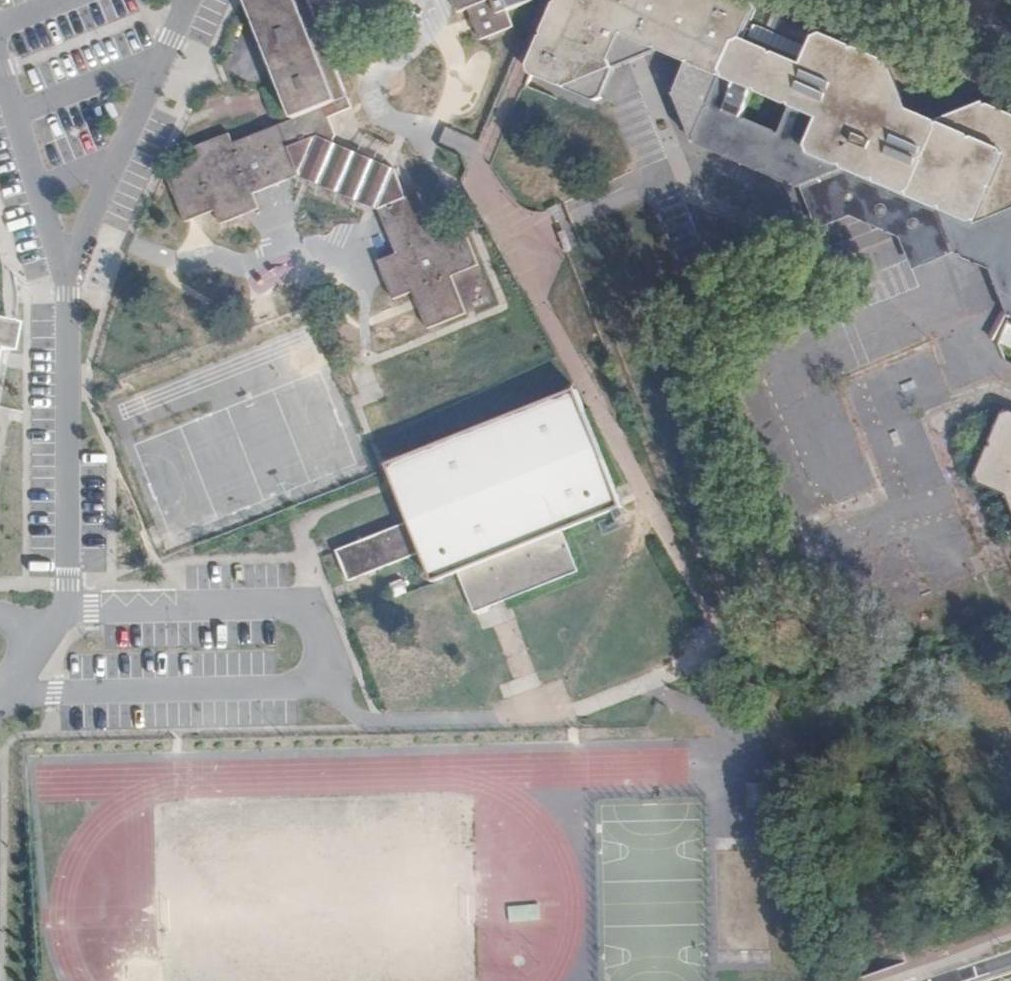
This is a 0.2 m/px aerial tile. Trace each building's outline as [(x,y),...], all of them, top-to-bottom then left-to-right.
[(294,118),(233,143),(230,133),(191,149),(196,163),(167,174),(187,221),(216,210),(221,223),(260,208),(253,193),(300,175),(300,177),(380,210),(397,251),(378,260),(394,299),(413,291),(429,329),(467,312),(452,275),(480,265),(463,226),(436,237),(418,192),(407,197),(394,167),(333,142),(336,135),(329,117),(352,107),(309,0),(247,0),(294,118)] [(460,13),(470,8),(482,39),(513,26),(507,10),(533,0),(455,0),(460,13)] [(660,50),(687,61),(691,59),(693,64),(719,75),(725,72),(726,77),(727,78),(715,106),(707,108),(695,138),(697,142),(701,139),(728,151),(729,153),(729,155),(731,156),(732,154),(733,153),(761,165),(762,167),(761,169),(765,171),(766,169),(768,168),(794,179),(796,182),(795,182),(796,186),(798,185),(799,187),(803,186),(846,168),(851,170),(855,178),(862,175),(864,170),(875,174),(879,182),(905,194),(910,192),(911,196),(939,208),(943,207),(961,251),(960,255),(964,256),(966,252),(993,263),(994,267),(990,269),(1010,319),(1000,344),(1010,349),(1010,120),(993,112),(983,135),(978,133),(975,139),(968,141),(940,130),(938,124),(932,127),(907,116),(887,67),(888,65),(885,63),(884,65),(882,66),(855,55),(854,52),(855,51),(851,49),(850,51),(849,52),(822,41),(820,39),(822,36),(819,35),(818,37),(816,37),(815,38),(808,54),(803,52),(806,46),(755,24),(752,29),(746,26),(754,9),(752,2),(749,0),(555,0),(556,2),(551,3),(539,30),(542,34),(536,36),(526,62),(530,71),(558,84),(563,82),(564,86),(612,63),(611,58),(623,32),(626,32),(628,36),(654,47),(658,44),(660,50)] [(614,67),(660,50),(658,44),(654,47),(628,36),(626,32),(623,32),(611,58),(612,63),(614,67)] [(691,59),(687,61),(677,86),(680,92),(677,93),(695,138),(707,108),(715,106),(727,78),(726,77),(725,72),(719,75),(693,64),(691,59)] [(612,68),(614,67),(612,63),(564,86),(591,97),(600,94),(612,68)] [(938,124),(940,130),(968,141),(975,139),(978,133),(983,135),(993,112),(1010,120),(1010,116),(985,104),(938,124)] [(846,168),(803,186),(818,225),(863,208),(898,224),(917,268),(961,251),(943,207),(939,208),(911,196),(910,192),(905,194),(879,182),(875,174),(864,170),(862,175),(855,178),(851,170),(846,168)] [(623,508),(576,389),(388,464),(410,522),(337,550),(349,581),(423,552),(434,582),(459,572),(475,612),(580,571),(564,531),(623,508)] [(1009,411),(1001,414),(989,442),(991,445),(988,446),(975,476),(979,484),(995,490),(995,489),(1007,495),(1010,504),(1010,411),(1009,411)] [(1005,652),(1010,649),(1010,640),(1002,643),(1005,652)]
